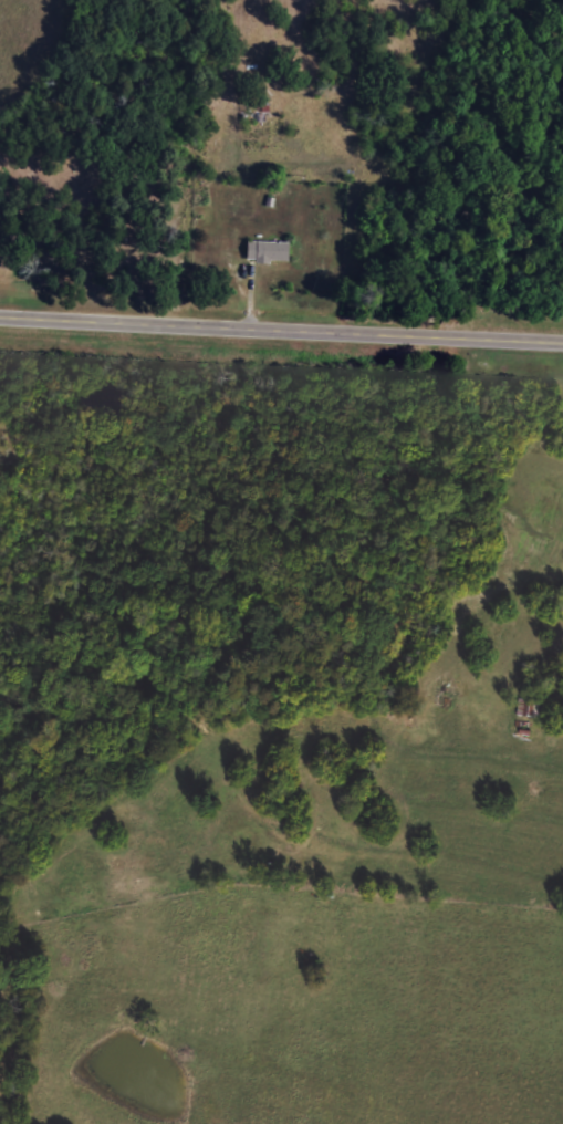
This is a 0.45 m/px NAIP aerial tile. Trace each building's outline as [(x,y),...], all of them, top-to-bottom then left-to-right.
[(288,263),(246,263),(246,242),(288,242),(288,263)] [(519,717),(519,701),(540,701),(540,717),(519,717)]
